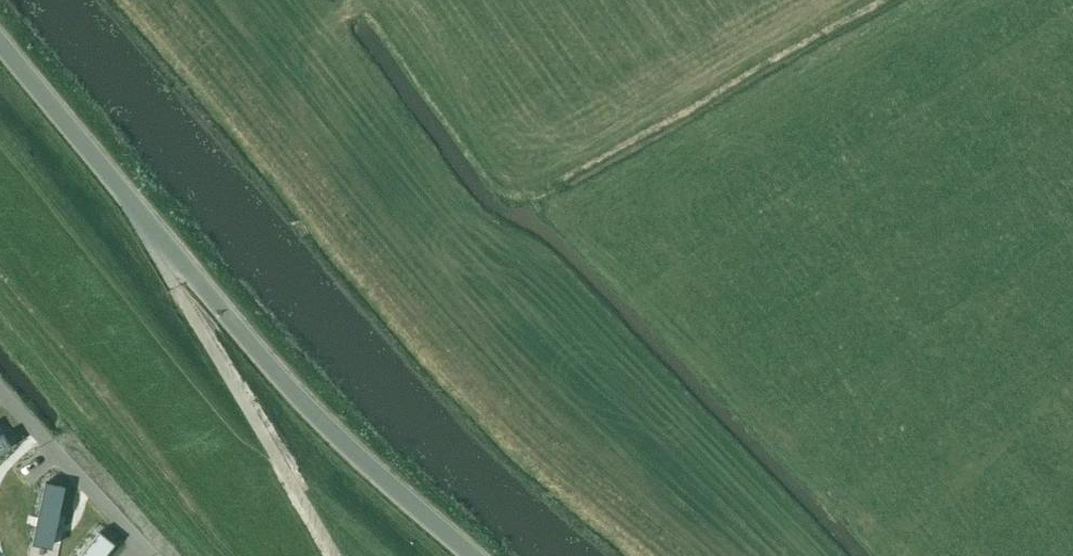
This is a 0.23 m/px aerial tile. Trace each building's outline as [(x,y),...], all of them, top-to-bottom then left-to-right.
[(34,519),(44,514),(32,486),(22,490),(34,519)] [(70,550),(71,555),(100,555),(97,543),(70,550)]
